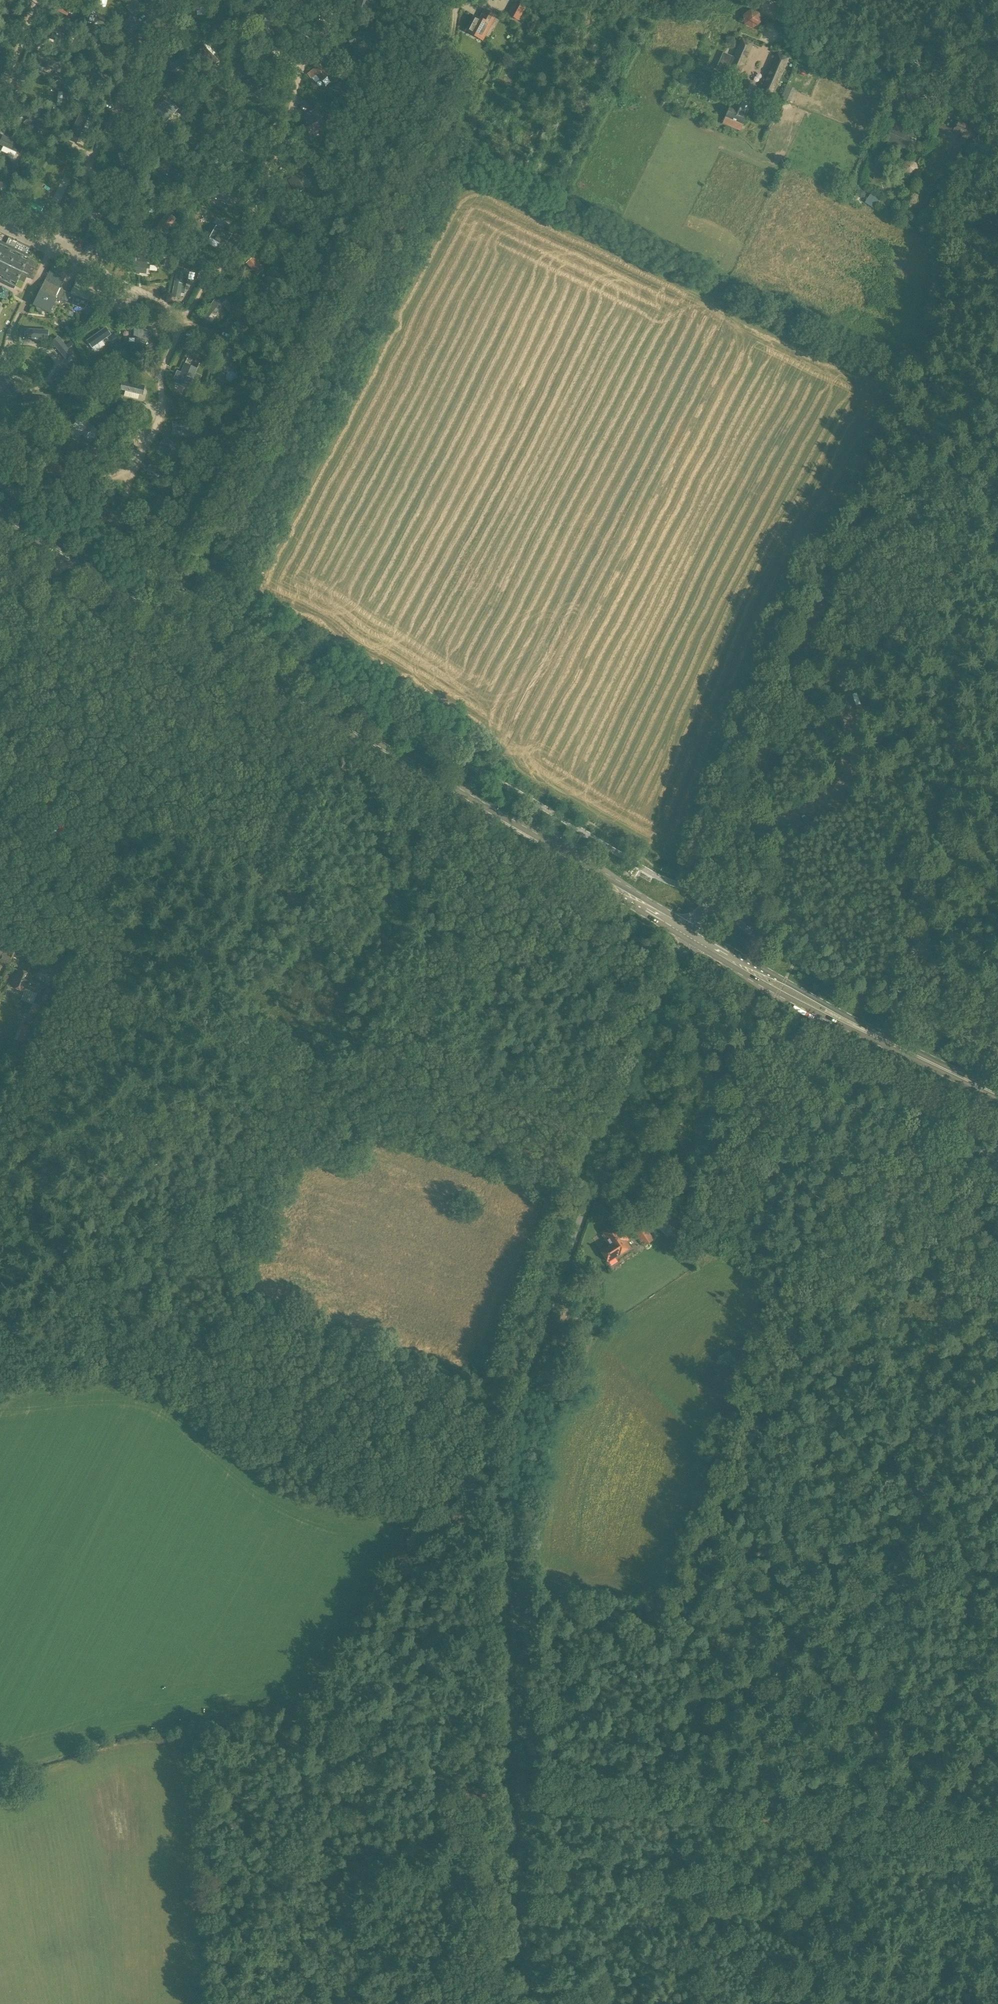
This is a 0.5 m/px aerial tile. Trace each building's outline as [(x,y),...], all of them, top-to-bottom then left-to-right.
[(198,11),(210,9),(209,0),(196,0),(198,11)] [(357,7),(367,10),(369,0),(359,0),(357,7)] [(527,6),(516,0),(515,0),(507,15),(518,21),(527,6)] [(753,29),(761,23),(759,13),(750,9),(742,15),(744,25),(753,29)] [(482,40),(495,16),(485,10),(480,19),(475,16),(467,31),(482,40)] [(52,27),(48,38),(65,45),(70,33),(52,27)] [(736,82),(752,44),(742,39),(734,58),(723,53),(716,68),(728,73),(726,77),(736,82)] [(172,70),(182,64),(176,54),(179,52),(175,45),(168,50),(171,54),(164,58),(172,70)] [(205,46),(198,52),(212,67),(218,60),(205,46)] [(96,48),(94,55),(113,62),(115,54),(96,48)] [(772,97),(788,59),(778,55),(762,93),(772,97)] [(322,62),(307,74),(311,79),(316,75),(319,79),(319,80),(321,82),(330,74),(327,70),(328,69),(322,62)] [(270,84),(267,76),(261,78),(261,77),(244,83),(248,92),(264,87),(264,86),(270,84)] [(746,115),(757,90),(753,85),(748,82),(741,83),(731,108),(730,108),(726,117),(743,125),(747,115),(746,115)] [(788,103),(794,88),(787,85),(783,94),(780,93),(775,96),(774,98),(780,100),(780,99),(788,103)] [(62,106),(61,116),(70,117),(72,93),(63,92),(62,106)] [(179,109),(167,98),(155,111),(167,122),(179,109)] [(309,116),(302,120),(310,136),(322,130),(312,111),(307,113),(309,116)] [(79,115),(67,140),(75,144),(87,119),(79,115)] [(973,140),(979,124),(975,122),(972,128),(958,122),(954,132),(973,140)] [(949,135),(952,130),(938,123),(935,129),(949,135)] [(245,135),(233,136),(236,155),(246,153),(245,145),(247,145),(245,135)] [(0,142),(0,145),(20,154),(24,146),(3,136),(0,142)] [(132,150),(124,152),(129,174),(137,172),(132,150)] [(959,157),(952,154),(948,163),(955,166),(959,157)] [(167,157),(157,168),(163,174),(166,171),(173,177),(179,171),(173,164),(174,163),(167,157)] [(976,191),(986,184),(977,171),(967,178),(976,191)] [(302,172),(288,180),(297,194),(307,187),(303,181),(306,178),(302,172)] [(238,200),(240,196),(220,186),(216,195),(215,198),(216,198),(229,204),(232,197),(238,200)] [(857,190),(856,192),(856,195),(861,198),(864,198),(866,195),(865,192),(860,189),(857,190)] [(871,193),(865,203),(874,209),(878,204),(879,202),(881,200),(871,193)] [(285,203),(273,209),(281,223),(293,217),(285,203)] [(91,208),(86,228),(92,230),(98,210),(91,208)] [(159,223),(156,228),(164,234),(168,229),(176,219),(167,212),(159,223)] [(216,226),(209,237),(224,246),(230,234),(216,226)] [(16,287),(19,280),(23,282),(25,283),(25,282),(23,281),(25,277),(30,279),(34,269),(32,268),(34,263),(28,260),(30,256),(0,241),(0,279),(16,287)] [(264,270),(253,257),(246,263),(257,276),(264,270)] [(146,274),(147,264),(137,263),(137,259),(136,259),(136,258),(130,258),(128,272),(146,274)] [(33,306),(49,314),(56,298),(67,303),(71,293),(59,288),(68,268),(55,262),(40,292),(33,306)] [(176,275),(172,297),(180,298),(182,290),(185,291),(188,278),(189,272),(177,269),(176,275)] [(83,280),(78,277),(75,283),(80,286),(83,280)] [(100,293),(81,286),(77,296),(96,303),(100,293)] [(215,299),(202,316),(207,320),(214,312),(216,314),(223,305),(215,299)] [(106,327),(87,341),(92,348),(111,335),(106,327)] [(25,329),(24,338),(47,339),(48,330),(25,329)] [(133,330),(133,336),(136,336),(136,345),(145,345),(146,340),(151,340),(151,335),(155,335),(156,330),(133,330)] [(58,337),(51,343),(66,360),(73,354),(58,337)] [(222,349),(218,371),(227,373),(231,350),(222,349)] [(180,371),(177,369),(174,377),(177,378),(176,382),(189,388),(197,368),(184,362),(180,371)] [(63,369),(52,389),(60,393),(71,373),(63,369)] [(0,379),(0,380),(14,397),(21,391),(6,374),(0,379)] [(124,381),(122,390),(144,395),(146,386),(124,381)] [(24,395),(23,404),(46,406),(47,397),(24,395)] [(81,417),(72,426),(73,427),(82,435),(90,442),(99,432),(81,417)] [(195,421),(172,422),(172,431),(195,430),(195,421)] [(165,437),(160,445),(179,458),(184,450),(165,437)] [(148,470),(147,479),(170,481),(171,472),(148,470)] [(13,957),(1,952),(0,956),(0,962),(9,966),(13,957)] [(39,994),(44,983),(31,978),(32,974),(18,969),(11,986),(25,992),(26,990),(36,994),(29,1013),(41,1018),(43,1014),(44,1015),(45,1011),(43,1010),(48,997),(43,995),(39,994)] [(21,1023),(15,1039),(26,1043),(30,1032),(32,1033),(34,1028),(21,1023)] [(687,1187),(692,1184),(682,1169),(678,1171),(687,1187)] [(669,1178),(664,1181),(674,1197),(678,1195),(669,1178)] [(619,1232),(614,1224),(602,1232),(609,1243),(607,1244),(608,1246),(601,1251),(608,1261),(618,1255),(630,1247),(626,1242),(628,1240),(622,1230),(619,1232)] [(653,1239),(643,1225),(634,1231),(640,1240),(644,1238),(648,1243),(653,1239)]
